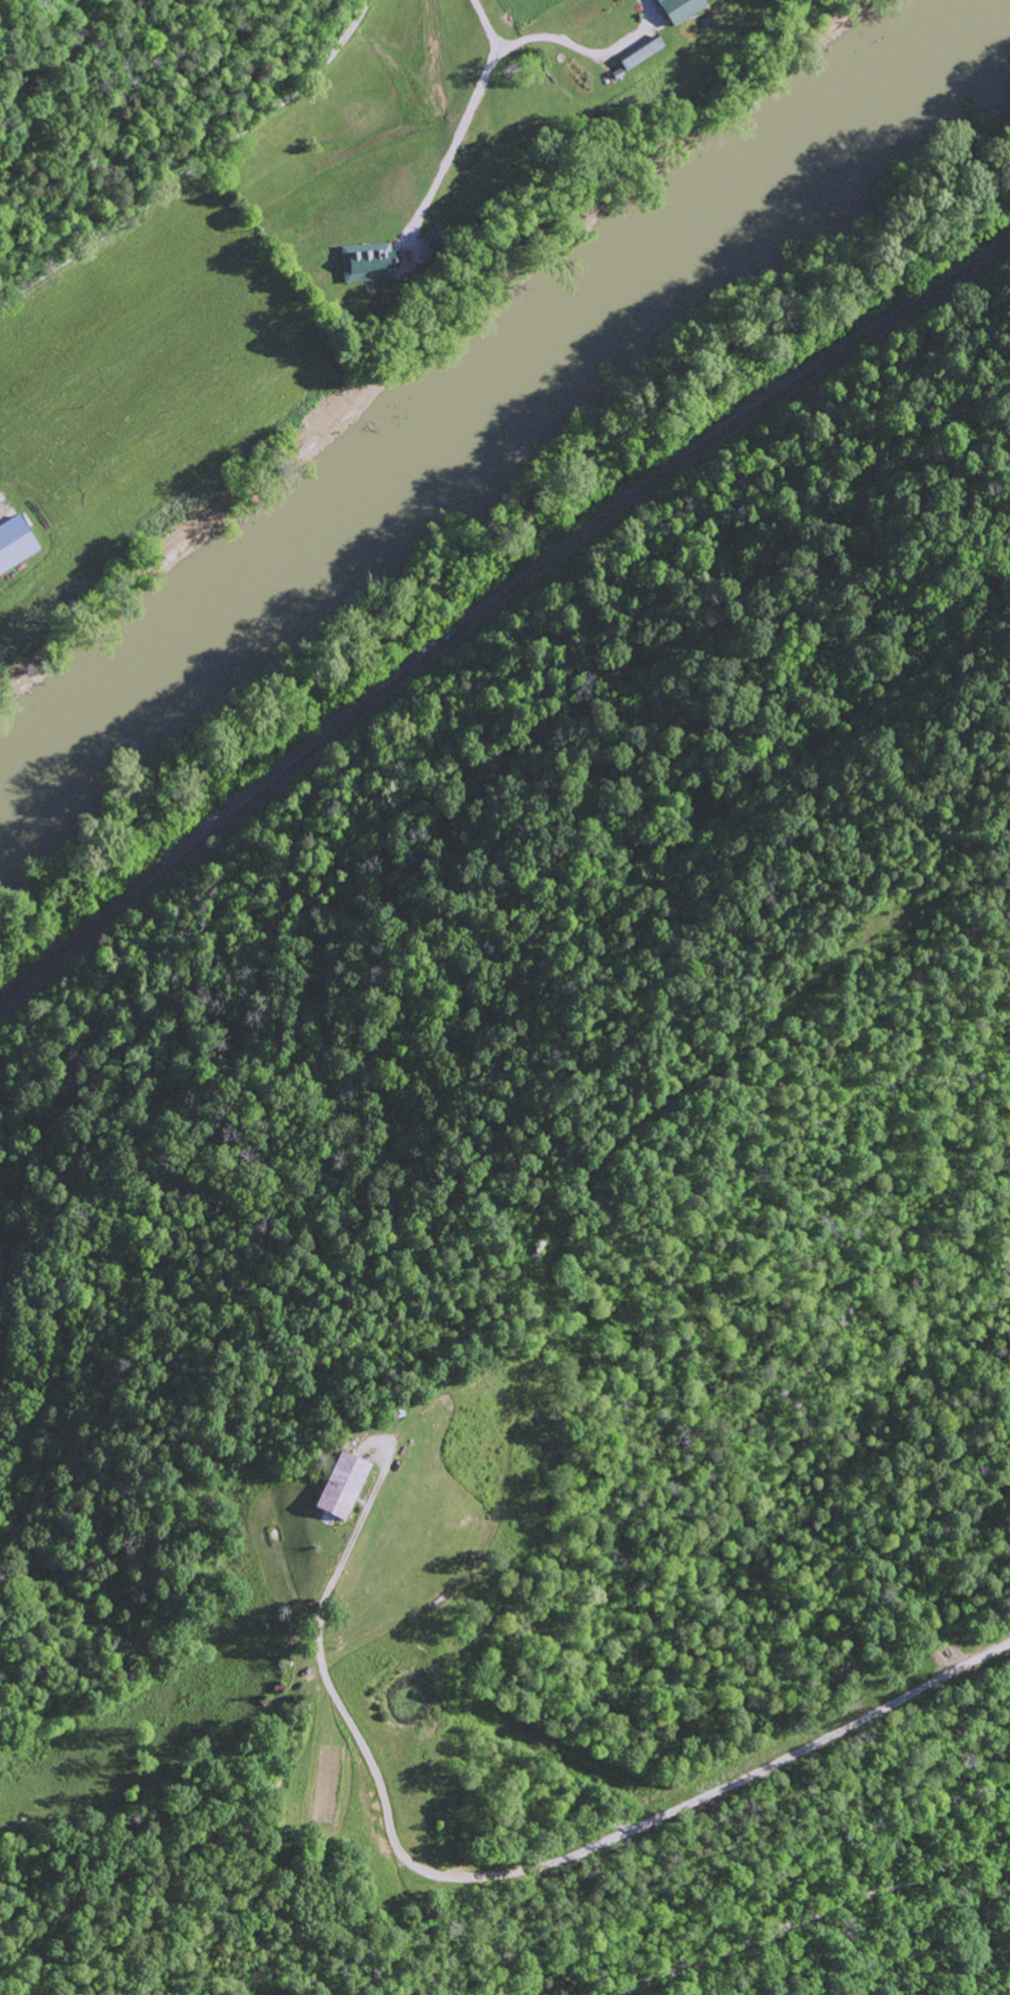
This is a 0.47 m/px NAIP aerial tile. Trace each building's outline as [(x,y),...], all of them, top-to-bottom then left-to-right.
[(655,0),(643,0),(645,8),(652,7),(658,30),(662,28),(655,0)] [(698,0),(654,0),(667,27),(703,9),(698,0)] [(623,72),(661,47),(654,36),(615,61),(623,72)] [(417,237),(421,245),(438,235),(433,227),(417,237)] [(390,280),(390,264),(394,263),(393,252),(386,253),(386,245),(367,246),(367,248),(344,249),(345,283),(390,280)] [(17,516),(0,525),(0,571),(36,553),(17,516)] [(337,1522),(361,1465),(330,1452),(306,1510),(337,1522)]
